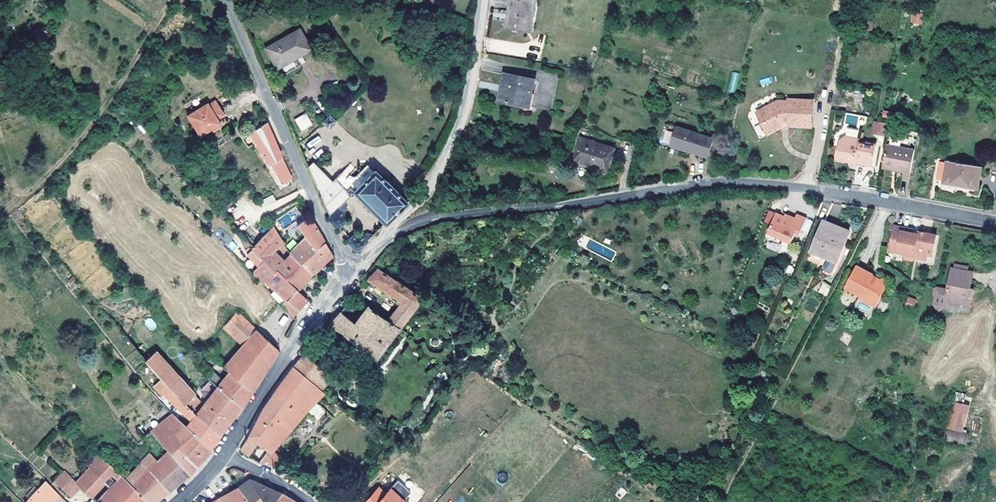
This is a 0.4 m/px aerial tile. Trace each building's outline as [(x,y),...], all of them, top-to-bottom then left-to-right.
[(535,0),(510,0),(506,26),(519,28),(521,17),(532,19),(535,0)] [(912,12),(910,23),(922,25),(923,13),(912,12)] [(530,30),(532,19),(521,17),(519,28),(530,30)] [(277,68),(311,49),(299,29),(266,48),(277,68)] [(194,49),(207,43),(204,36),(191,42),(194,49)] [(730,72),(728,92),(737,93),(738,73),(730,72)] [(529,106),(535,79),(505,74),(500,101),(529,106)] [(812,127),(814,100),(795,99),(788,99),(788,101),(779,100),(756,112),(767,134),(781,128),(781,125),(781,121),(789,121),(789,126),(790,126),(812,127)] [(219,123),(216,118),(223,114),(215,101),(208,105),(207,104),(188,116),(200,134),(212,127),(217,124),(219,123)] [(312,124),(306,112),(295,119),(301,130),(312,124)] [(329,127),(335,121),(329,116),(323,121),(329,127)] [(871,134),(885,136),(886,123),(872,121),(871,134)] [(292,179),(281,157),(278,150),(266,123),(250,132),(270,164),(281,184),(292,179)] [(670,148),(677,127),(665,124),(658,145),(670,148)] [(708,156),(714,139),(677,127),(670,148),(689,154),(690,151),(708,156)] [(608,172),(615,148),(580,137),(573,161),(608,172)] [(872,166),(876,145),(859,142),(860,139),(846,137),(840,141),(836,159),(849,161),(855,163),(872,166)] [(910,173),(914,155),(915,150),(886,145),(882,165),(897,168),(896,170),(910,173)] [(407,202),(395,190),(386,181),(374,170),(374,171),(367,164),(358,174),(349,165),(341,173),(334,180),(315,160),(308,168),(310,173),(325,205),(330,216),(330,217),(330,218),(330,219),(330,220),(329,221),(335,227),(336,226),(338,226),(339,227),(340,227),(348,220),(347,219),(347,216),(348,216),(347,213),(346,212),(345,210),(346,207),(343,202),(355,191),(385,223),(407,202)] [(978,189),(981,167),(947,161),(946,166),(943,183),(959,186),(959,184),(969,186),(969,187),(978,189)] [(263,207),(276,200),(273,194),(260,201),(263,207)] [(794,245),(803,216),(795,214),(794,218),(768,209),(764,223),(768,224),(764,236),(794,245)] [(323,264),(333,255),(310,216),(297,225),(307,238),(291,254),(313,274),(323,264)] [(806,218),(800,230),(807,233),(813,221),(806,218)] [(837,261),(849,231),(822,220),(810,250),(827,257),(822,268),(823,271),(829,273),(832,272),(837,261)] [(313,274),(291,254),(284,262),(278,256),(274,252),(284,243),(274,226),(254,247),(251,249),(263,261),(265,259),(298,290),(306,282),(313,274)] [(933,256),(936,237),(927,236),(927,233),(918,232),(918,234),(909,233),(910,229),(894,226),(889,251),(905,254),(904,259),(914,260),(914,257),(927,260),(928,255),(933,256)] [(263,261),(251,249),(254,247),(251,245),(245,251),(247,254),(259,266),(263,261)] [(298,290),(265,259),(263,261),(259,266),(255,271),(266,281),(276,290),(286,299),(281,305),(292,317),(300,308),(308,299),(298,290)] [(884,290),(881,280),(878,281),(873,274),(857,266),(845,288),(860,296),(859,298),(875,307),(884,290)] [(421,296),(392,278),(377,268),(371,276),(365,282),(368,284),(370,284),(374,283),(397,298),(395,301),(399,304),(387,319),(399,325),(410,310),(421,296)] [(971,286),(973,272),(967,271),(955,269),(952,268),(947,290),(937,287),(935,289),(934,294),(935,296),(934,303),(941,309),(946,302),(947,297),(960,299),(960,297),(971,299),(973,290),(970,289),(971,286)] [(266,281),(255,271),(252,274),(262,285),(266,281)] [(826,296),(831,285),(823,281),(817,291),(826,296)] [(286,299),(276,290),(271,294),(281,305),(286,299)] [(905,303),(914,307),(917,299),(908,296),(905,303)] [(399,325),(387,319),(383,317),(370,307),(368,305),(354,322),(340,311),(333,319),(329,323),(370,355),(374,358),(399,325)] [(256,330),(236,312),(222,328),(243,345),(256,330)] [(285,327),(290,319),(283,315),(278,323),(285,327)] [(264,371),(270,363),(279,350),(256,330),(243,345),(224,367),(230,372),(252,391),(259,380),(264,371)] [(195,394),(156,352),(145,362),(161,379),(162,381),(163,382),(185,405),(195,394)] [(331,377),(304,354),(293,366),(306,376),(321,389),(331,377)] [(299,419),(323,390),(321,389),(306,376),(293,366),(288,374),(278,388),(264,407),(249,435),(240,449),(249,455),(259,442),(271,452),(299,419)] [(252,391),(230,372),(223,380),(210,370),(206,374),(218,387),(242,406),(252,391)] [(359,379),(350,372),(343,381),(352,388),(359,379)] [(185,405),(163,382),(162,381),(161,379),(153,386),(160,394),(162,392),(191,421),(187,427),(210,447),(214,441),(220,434),(196,414),(193,411),(185,405)] [(230,422),(242,406),(218,387),(217,388),(197,414),(196,414),(220,434),(228,424),(230,422)] [(199,464),(212,449),(210,447),(187,427),(183,424),(178,419),(172,414),(151,432),(169,452),(190,474),(199,464)] [(946,432),(946,442),(966,443),(966,432),(946,432)] [(102,483),(115,469),(110,464),(97,451),(84,466),(88,470),(76,484),(80,488),(91,496),(102,483)] [(169,452),(158,462),(151,453),(142,462),(143,463),(131,474),(126,479),(137,490),(148,501),(154,501),(163,495),(171,489),(190,474),(169,452)] [(281,461),(271,452),(261,464),(276,466),(281,461)] [(131,474),(125,468),(119,473),(121,475),(126,479),(131,474)] [(108,489),(121,475),(119,473),(115,469),(102,483),(108,489)] [(80,488),(76,484),(65,471),(62,474),(65,476),(57,484),(71,497),(80,488)] [(57,484),(65,476),(62,474),(54,481),(57,484)] [(137,490),(126,479),(121,475),(108,489),(97,501),(98,501),(148,501),(137,490)] [(281,493),(273,490),(268,487),(267,487),(268,483),(263,481),(262,485),(254,482),(250,479),(243,483),(238,487),(250,501),(274,501),(281,493)] [(365,501),(406,501),(403,500),(411,491),(398,480),(386,493),(379,487),(365,501)] [(59,495),(46,481),(25,501),(52,501),(59,495)] [(238,487),(236,489),(226,494),(219,498),(221,501),(250,501),(238,487)] [(281,493),(274,501),(292,501),(293,501),(286,496),(281,493)]
